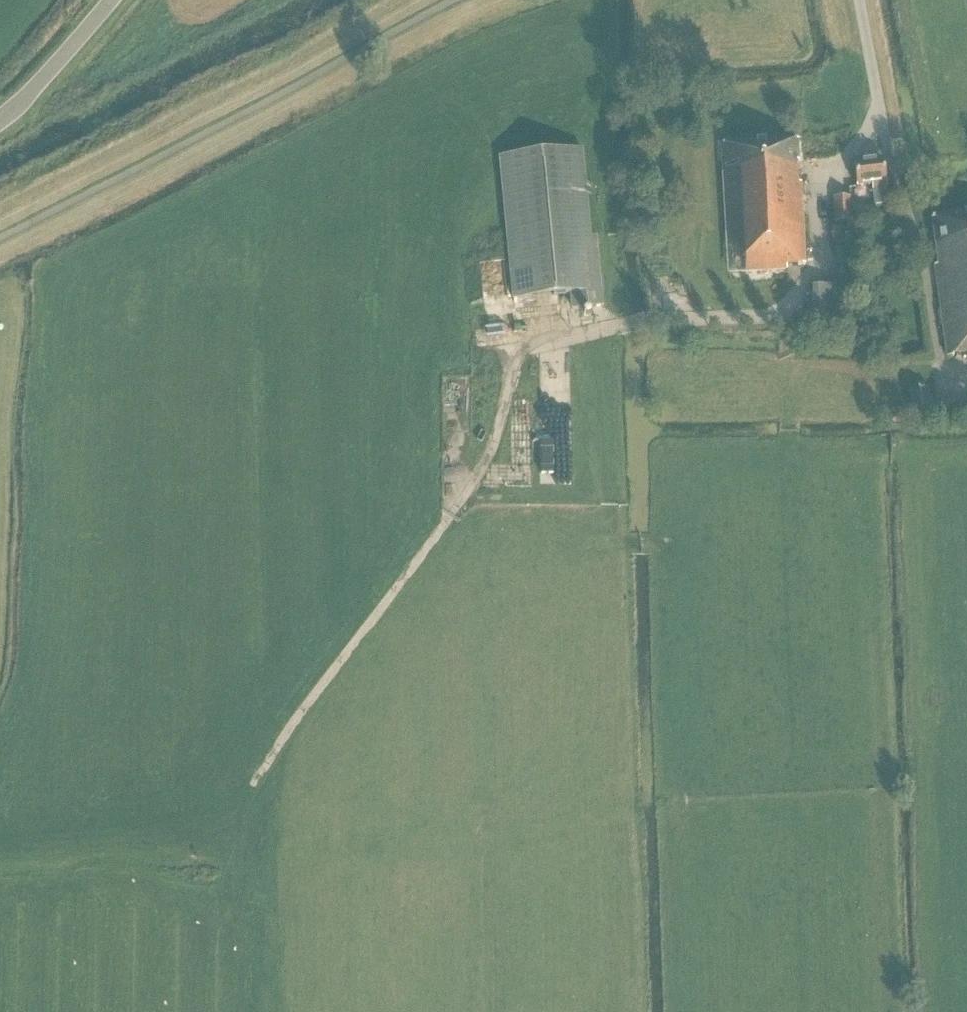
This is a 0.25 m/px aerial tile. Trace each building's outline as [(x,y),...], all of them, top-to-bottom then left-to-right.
[(721,145),(721,149),(728,273),(787,269),(787,266),(805,265),(801,183),(798,183),(797,167),(796,167),(795,162),(798,162),(797,140),(721,145)] [(513,299),(571,293),(572,309),(602,306),(595,228),(589,229),(581,149),(500,157),(513,299)] [(872,186),(874,205),(888,203),(882,160),(854,164),(857,188),(872,186)] [(850,198),(832,199),(834,223),(851,222),(850,198)] [(931,220),(938,266),(934,266),(947,357),(966,355),(966,359),(966,215),(931,220)] [(841,330),(838,286),(811,288),(814,332),(841,330)]
